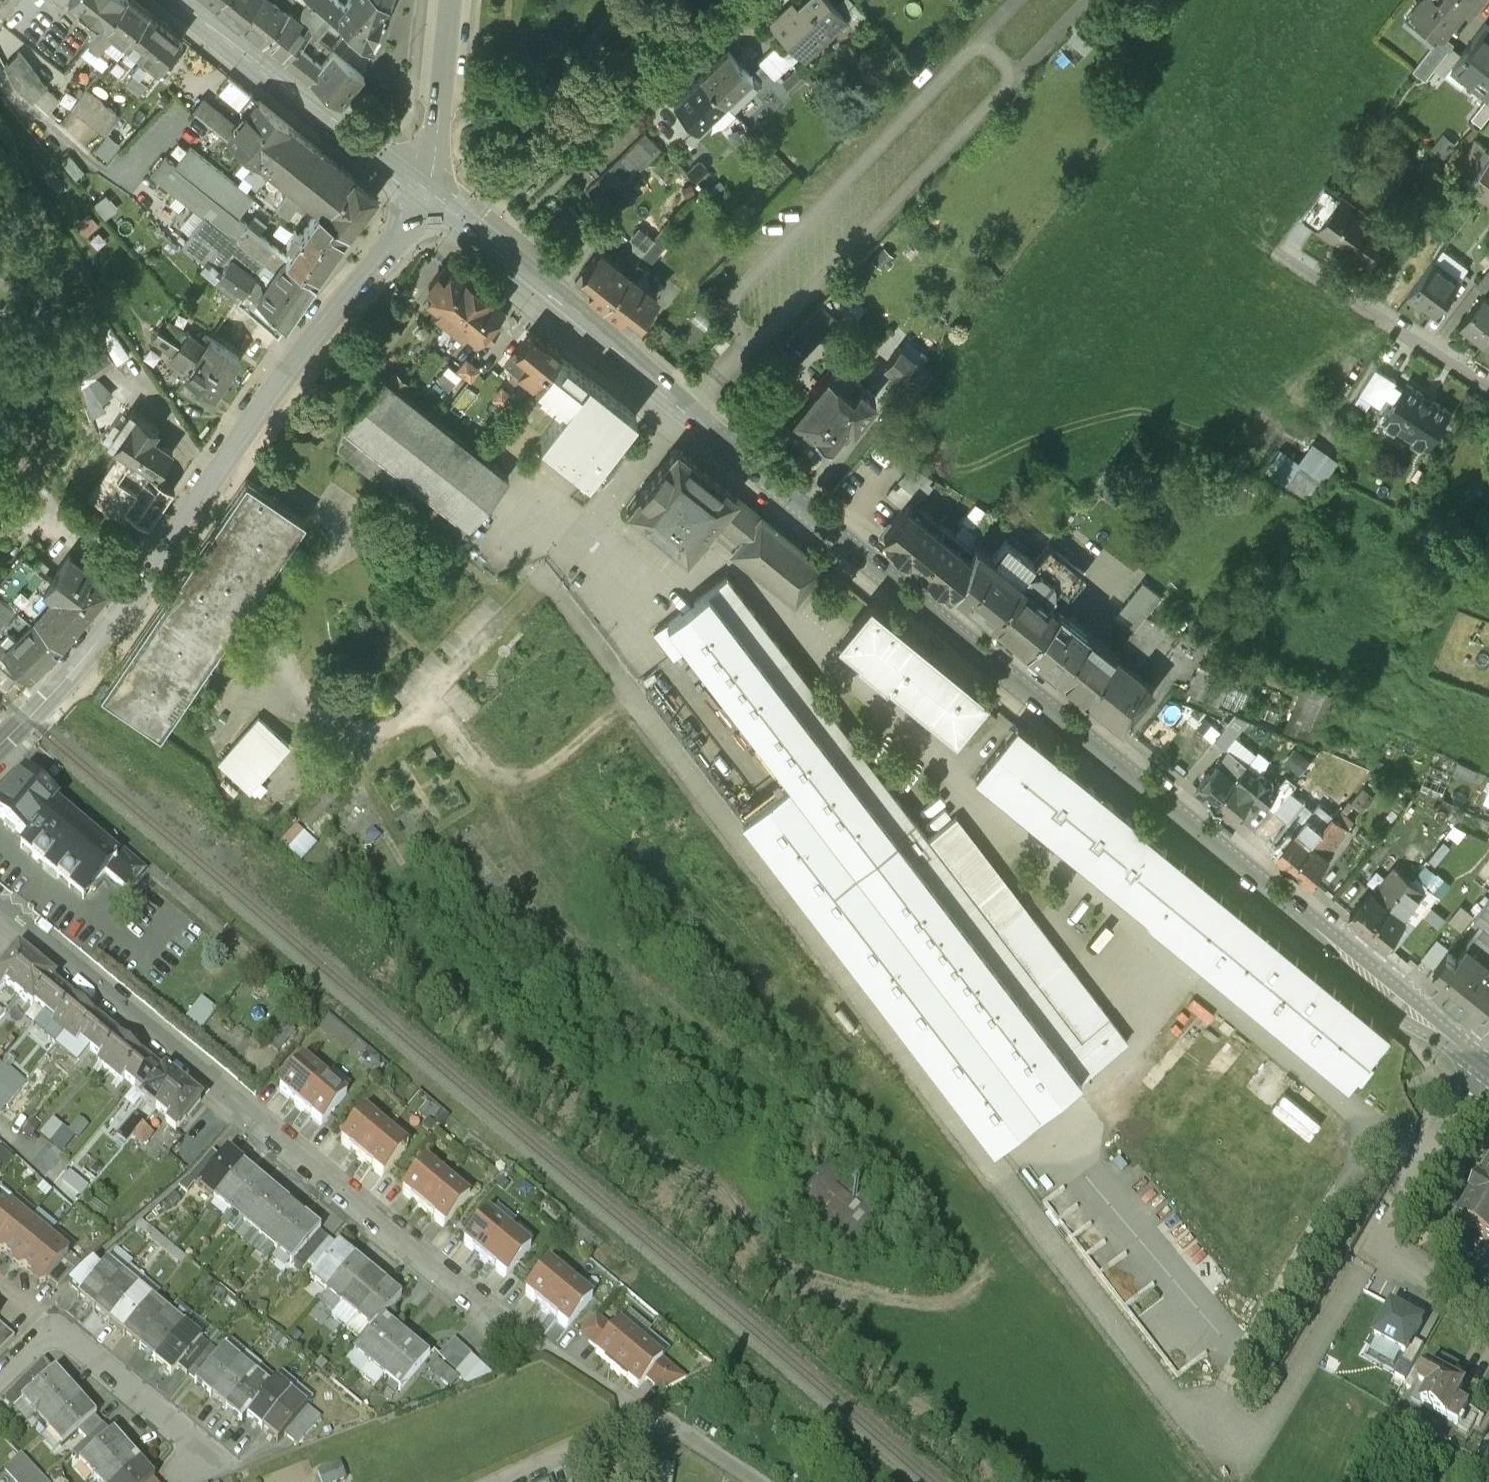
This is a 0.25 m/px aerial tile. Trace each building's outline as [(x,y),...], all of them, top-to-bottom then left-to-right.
[(79,0),(71,0),(82,9),(86,5),(79,0)] [(86,5),(105,21),(121,0),(79,0),(86,5)] [(104,22),(125,38),(147,9),(136,0),(121,0),(105,21),(104,22)] [(215,1),(238,19),(254,0),(216,0),(215,1)] [(238,19),(263,39),(287,10),(275,0),(254,0),(238,19)] [(287,10),(295,0),(294,0),(275,0),(287,10)] [(318,0),(305,0),(303,2),(302,10),(296,17),(308,27),(325,6),(318,0)] [(339,0),(318,0),(325,6),(349,27),(372,46),(387,4),(383,0),(347,0),(344,4),(339,0)] [(834,0),(802,0),(792,9),(786,3),(769,20),(804,56),(847,14),(836,2),(834,0)] [(854,0),(838,0),(836,2),(847,14),(856,23),(866,13),(854,0)] [(1415,9),(1445,34),(1472,0),(1422,0),(1415,9)] [(308,27),(296,42),(305,50),(315,38),(326,24),(341,36),(349,27),(325,6),(308,27)] [(181,37),(147,9),(125,38),(116,50),(137,67),(150,77),(181,37)] [(287,10),(263,39),(284,56),(296,42),(308,27),(296,17),(287,10)] [(1463,52),(1454,64),(1455,64),(1488,92),(1488,25),(1486,23),(1463,52)] [(315,38),(305,50),(296,42),(284,56),(340,101),(363,71),(332,47),(326,54),(322,50),(324,48),(320,45),(318,47),(316,45),(319,42),(315,38)] [(1436,42),(1416,69),(1429,78),(1437,68),(1449,51),(1436,42)] [(757,56),(774,77),(790,64),(773,43),(757,56)] [(1449,51),(1437,68),(1447,75),(1455,64),(1454,64),(1463,52),(1454,45),(1449,51)] [(752,74),(727,49),(700,75),(724,100),(752,74)] [(46,86),(20,53),(6,66),(16,87),(47,113),(58,99),(46,86)] [(137,67),(125,83),(138,93),(150,77),(137,67)] [(797,67),(782,81),(791,89),(805,76),(797,67)] [(251,94),(227,74),(215,89),(238,109),(251,94)] [(700,75),(673,101),(697,126),(724,100),(700,75)] [(120,115),(86,88),(71,107),(105,134),(120,115)] [(1473,116),(1482,123),(1488,115),(1488,94),(1473,116)] [(257,99),(228,136),(257,160),(287,123),(257,99)] [(229,121),(204,101),(196,110),(221,131),(229,121)] [(287,123),(257,160),(290,187),(309,202),(317,209),(347,233),(376,193),(287,123)] [(644,130),(636,139),(652,155),(660,147),(644,130)] [(1457,142),(1444,132),(1432,148),(1445,158),(1457,142)] [(1472,136),(1461,150),(1469,156),(1481,166),(1488,172),(1488,149),(1472,136)] [(652,155),(636,139),(627,147),(643,164),(652,155)] [(643,164),(627,147),(619,155),(635,172),(643,164)] [(635,172),(619,155),(610,164),(626,180),(635,172)] [(258,232),(165,156),(152,173),(203,214),(177,246),(213,278),(218,272),(228,279),(228,280),(242,291),(243,289),(254,275),(234,261),(237,257),(256,271),(262,262),(274,271),(286,254),(271,242),(258,232)] [(1481,166),(1469,156),(1465,161),(1461,158),(1457,163),(1473,176),(1481,166)] [(699,159),(687,171),(695,179),(707,168),(699,159)] [(626,180),(610,164),(602,172),(618,189),(626,180)] [(1470,180),(1485,192),(1488,187),(1488,172),(1481,166),(1473,176),(1470,180)] [(618,189),(602,172),(593,180),(610,197),(618,189)] [(610,197),(593,180),(585,189),(601,205),(610,197)] [(1325,183),(1301,215),(1319,228),(1343,195),(1325,183)] [(290,187),(258,232),(271,242),(297,207),(302,211),(309,202),(290,187)] [(1386,226),(1343,195),(1319,228),(1362,259),(1386,226)] [(317,209),(286,254),(315,279),(347,233),(317,209)] [(599,249),(591,260),(590,259),(574,279),(580,284),(581,282),(590,289),(588,291),(603,303),(628,272),(619,265),(599,249)] [(274,271),(262,289),(258,278),(254,275),(243,289),(247,293),(249,292),(285,323),(315,279),(286,254),(274,271)] [(627,255),(619,265),(628,272),(636,262),(639,258),(633,254),(630,257),(627,255)] [(1460,279),(1434,260),(1406,297),(1412,302),(1415,296),(1436,312),(1460,279)] [(644,268),(636,262),(628,272),(636,279),(644,268)] [(451,270),(446,265),(428,286),(434,291),(428,298),(439,308),(436,312),(449,322),(478,287),(454,267),(451,270)] [(1477,282),(1487,290),(1488,288),(1488,267),(1477,282)] [(636,279),(628,272),(603,303),(618,315),(620,313),(628,320),(627,322),(632,326),(639,316),(640,317),(648,306),(656,295),(636,279)] [(1385,283),(1376,277),(1371,284),(1380,291),(1385,283)] [(478,287),(449,322),(465,336),(468,331),(477,338),(483,331),(488,335),(504,316),(499,311),(502,307),(478,287)] [(1463,322),(1486,340),(1488,336),(1488,299),(1484,295),(1463,322)] [(88,326),(119,360),(133,347),(103,313),(88,326)] [(186,333),(176,326),(168,337),(179,344),(179,343),(186,333)] [(60,348),(78,378),(111,359),(93,328),(60,348)] [(168,337),(157,329),(150,340),(172,354),(179,344),(168,337)] [(545,342),(531,331),(504,365),(513,372),(509,376),(516,382),(519,377),(532,387),(533,386),(533,385),(560,353),(546,341),(545,342)] [(238,356),(204,333),(199,341),(186,333),(179,343),(225,374),(231,364),(232,365),(238,356)] [(225,374),(179,343),(179,344),(172,354),(185,363),(180,370),(186,374),(185,374),(214,393),(219,384),(218,384),(225,374)] [(929,373),(899,349),(886,365),(916,389),(929,373)] [(587,378),(559,356),(560,353),(533,385),(533,386),(562,409),(538,436),(587,475),(636,416),(588,377),(587,378)] [(478,369),(466,359),(458,369),(470,379),(478,369)] [(435,377),(450,387),(460,371),(444,362),(435,377)] [(835,365),(794,415),(814,431),(814,432),(828,444),(839,431),(845,436),(855,424),(854,423),(875,397),(835,365)] [(1398,382),(1377,370),(1362,394),(1383,407),(1388,398),(1397,404),(1405,390),(1397,385),(1398,382)] [(507,476),(403,392),(410,383),(397,373),(390,381),(384,376),(343,426),(337,447),(454,541),(507,476)] [(1397,404),(1386,420),(1390,423),(1388,426),(1397,432),(1399,429),(1416,439),(1414,443),(1423,449),(1425,445),(1428,447),(1451,411),(1409,384),(1397,404)] [(513,397),(501,387),(493,397),(505,407),(513,397)] [(532,397),(518,418),(526,424),(541,403),(532,397)] [(156,427),(130,409),(108,441),(121,450),(155,474),(172,450),(150,435),(156,427)] [(1309,499),(1337,454),(1310,437),(1282,482),(1309,499)] [(735,495),(677,447),(664,462),(663,462),(639,491),(639,492),(627,507),(685,555),(711,523),(712,523),(735,495)] [(155,474),(121,450),(109,465),(110,469),(135,488),(161,506),(174,486),(155,474)] [(135,488),(110,469),(104,476),(129,496),(135,488)] [(246,478),(100,690),(159,731),(304,518),(246,478)] [(909,499),(893,486),(886,495),(902,508),(909,499)] [(161,506),(135,488),(129,496),(122,507),(148,524),(161,506)] [(822,567),(735,495),(712,523),(737,544),(730,552),(793,603),(804,589),(811,595),(818,587),(811,581),(822,567)] [(972,552),(909,499),(902,508),(883,531),(897,543),(897,544),(934,574),(935,574),(954,589),(955,589),(972,552)] [(1035,564),(1007,542),(993,559),(1021,581),(1035,564)] [(993,559),(976,545),(972,552),(955,589),(962,595),(962,596),(988,617),(1021,581),(993,559)] [(1035,564),(1021,581),(988,617),(1027,648),(1057,612),(1048,604),(1059,590),(1069,598),(1086,577),(1050,547),(1035,564)] [(21,553),(6,571),(0,578),(0,592),(16,606),(17,605),(32,618),(34,616),(59,642),(110,583),(69,554),(50,577),(21,553)] [(929,836),(727,574),(663,616),(667,621),(655,629),(675,657),(687,648),(785,778),(737,815),(992,1144),(1128,1039),(958,815),(929,836)] [(1143,584),(1129,601),(1148,616),(1162,599),(1143,584)] [(1,622),(15,634),(32,618),(17,605),(16,606),(0,592),(0,624),(1,622)] [(1129,601),(1115,619),(1133,634),(1146,618),(1148,616),(1129,601)] [(983,699),(869,605),(840,642),(861,659),(859,661),(884,682),(886,679),(954,735),(983,699)] [(1088,631),(1060,609),(1057,612),(1027,648),(1055,671),(1088,631)] [(34,616),(15,634),(8,641),(0,634),(0,649),(1,650),(3,647),(28,672),(59,642),(34,616)] [(1117,655),(1114,657),(1135,674),(1170,629),(1146,618),(1133,634),(1117,655)] [(1088,631),(1055,671),(1084,695),(1114,657),(1117,655),(1088,631)] [(1135,674),(1114,657),(1084,695),(1124,728),(1154,690),(1135,674)] [(1198,665),(1186,691),(1220,707),(1232,680),(1198,665)] [(1300,682),(1283,724),(1315,736),(1331,694),(1300,682)] [(995,716),(982,706),(975,715),(988,725),(995,716)] [(258,717),(220,760),(249,786),(288,743),(258,717)] [(1230,722),(1216,740),(1226,748),(1240,731),(1230,722)] [(1146,832),(1128,817),(1129,817),(1128,816),(1127,816),(1110,802),(1109,801),(1091,787),(1090,786),(1073,772),(1073,771),(1072,770),(1072,771),(1054,756),(1053,755),(1053,756),(1035,741),(1036,741),(1035,740),(1034,740),(1017,726),(1016,725),(974,775),(1350,1083),(1392,1032),(1391,1031),(1390,1032),(1373,1017),(1372,1016),(1354,1002),(1353,1001),(1336,987),(1336,986),(1335,986),(1317,972),(1317,971),(1316,970),(1316,971),(1298,956),(1299,956),(1298,955),(1297,955),(1280,941),(1279,940),(1261,926),(1259,924),(1241,910),(1241,909),(1240,908),(1240,909),(1223,894),(1222,893),(1222,894),(1204,879),(1203,878),(1185,864),(1186,864),(1185,863),(1184,863),(1167,849),(1167,848),(1166,848),(1148,834),(1148,833),(1146,831),(1146,832)] [(1230,751),(1210,776),(1208,775),(1197,787),(1204,792),(1203,793),(1216,804),(1248,765),(1230,751)] [(1281,765),(1303,765),(1303,753),(1281,752),(1281,765)] [(1258,773),(1248,764),(1248,765),(1216,804),(1229,814),(1230,813),(1237,819),(1247,806),(1245,805),(1253,794),(1265,803),(1277,788),(1276,788),(1272,785),(1273,784),(1272,778),(1264,771),(1259,772),(1258,773)] [(1287,775),(1276,788),(1277,788),(1265,803),(1274,811),(1297,783),(1287,775)] [(0,806),(0,819),(6,824),(4,826),(12,833),(15,831),(26,840),(28,838),(55,807),(57,805),(24,777),(0,806)] [(1319,802),(1307,817),(1322,829),(1334,815),(1319,802)] [(102,848),(55,807),(28,838),(54,860),(52,863),(60,870),(63,867),(90,891),(110,868),(131,887),(142,874),(106,843),(102,848)] [(1334,815),(1322,829),(1337,841),(1349,827),(1334,815)] [(1307,817),(1297,829),(1295,827),(1286,838),(1284,837),(1274,849),(1280,855),(1279,856),(1292,867),(1322,829),(1307,817)] [(293,824),(277,843),(298,861),(314,842),(293,824)] [(1322,829),(1292,867),(1305,877),(1306,876),(1313,881),(1323,869),(1321,867),(1330,856),(1327,854),(1337,841),(1322,829)] [(1395,865),(1384,879),(1399,892),(1410,877),(1395,865)] [(1425,889),(1410,877),(1399,892),(1414,904),(1425,889)] [(1384,879),(1374,892),(1371,890),(1362,901),(1360,900),(1350,912),(1357,917),(1356,919),(1369,929),(1399,892),(1384,879)] [(1399,892),(1369,929),(1382,940),(1383,938),(1389,944),(1399,931),(1397,930),(1406,919),(1404,917),(1414,904),(1399,892)] [(1475,915),(1484,922),(1467,943),(1488,960),(1488,897),(1475,915)] [(1467,942),(1458,953),(1456,956),(1448,949),(1434,965),(1443,972),(1434,983),(1435,983),(1435,984),(1448,994),(1467,1009),(1467,1010),(1478,1010),(1488,999),(1488,960),(1467,943),(1467,942)] [(18,950),(0,971),(0,991),(5,985),(19,996),(41,969),(18,950)] [(1140,951),(1125,967),(1134,975),(1148,960),(1140,951)] [(41,969),(19,996),(32,1006),(34,1003),(45,1011),(61,991),(51,983),(54,979),(41,969)] [(84,1010),(61,991),(45,1011),(55,1020),(52,1024),(64,1034),(84,1010)] [(195,1035),(214,1013),(197,999),(179,1021),(195,1035)] [(1207,1005),(1194,1027),(1202,1032),(1215,1010),(1207,1005)] [(106,1029),(84,1010),(64,1034),(76,1044),(79,1040),(90,1049),(106,1029)] [(3,1012),(0,1015),(0,1026),(1,1026),(9,1017),(3,1012)] [(129,1048),(106,1029),(90,1049),(101,1058),(98,1062),(109,1072),(129,1048)] [(151,1067),(129,1048),(109,1072),(121,1081),(124,1078),(135,1087),(151,1067)] [(304,1060),(279,1089),(290,1098),(288,1100),(299,1109),(325,1078),(304,1060)] [(0,1065),(0,1101),(7,1107),(20,1091),(25,1084),(1,1064),(0,1065)] [(162,1075),(151,1067),(135,1087),(145,1095),(142,1099),(155,1109),(177,1082),(165,1072),(162,1075)] [(325,1078),(299,1109),(310,1118),(312,1116),(322,1125),(347,1096),(325,1078)] [(177,1082),(155,1109),(168,1120),(166,1123),(175,1131),(177,1128),(178,1128),(200,1101),(177,1082)] [(33,1089),(27,1083),(25,1084),(20,1091),(27,1096),(33,1089)] [(20,1091),(7,1107),(16,1115),(29,1098),(27,1096),(20,1091)] [(120,1107),(109,1119),(117,1127),(128,1115),(120,1107)] [(365,1112),(341,1141),(351,1150),(350,1152),(361,1161),(387,1130),(365,1112)] [(144,1122),(135,1114),(123,1127),(123,1128),(133,1136),(142,1125),(144,1122)] [(52,1122),(39,1137),(46,1143),(59,1128),(52,1122)] [(151,1133),(142,1125),(133,1136),(142,1144),(151,1133)] [(64,1127),(51,1143),(62,1152),(75,1135),(64,1127)] [(133,1136),(123,1128),(116,1136),(126,1143),(133,1136)] [(387,1130),(361,1161),(371,1170),(373,1168),(384,1177),(408,1147),(387,1130)] [(204,1138),(197,1132),(187,1143),(194,1150),(204,1138)] [(212,1151),(189,1179),(195,1185),(194,1185),(197,1188),(221,1159),(212,1151)] [(221,1159),(197,1188),(198,1189),(199,1188),(213,1199),(212,1201),(213,1201),(242,1165),(241,1165),(240,1166),(226,1155),(228,1153),(226,1152),(221,1159)] [(426,1162),(402,1192),(412,1200),(411,1202),(421,1211),(447,1180),(426,1162)] [(242,1165),(213,1201),(213,1202),(215,1200),(228,1212),(227,1213),(228,1214),(257,1178),(257,1177),(255,1179),(241,1167),(243,1166),(242,1165)] [(257,1178),(228,1214),(229,1215),(230,1213),(244,1225),(243,1226),(243,1227),(273,1191),(272,1190),(271,1192),(257,1180),(258,1179),(257,1178)] [(1484,1185),(1482,1184),(1473,1198),(1476,1200),(1461,1223),(1488,1240),(1488,1178),(1484,1185)] [(189,1179),(179,1187),(187,1194),(194,1185),(195,1185),(189,1179)] [(447,1180),(421,1211),(432,1220),(434,1219),(444,1228),(469,1198),(447,1180)] [(77,1195),(63,1183),(57,1191),(71,1203),(77,1195)] [(809,1185),(790,1208),(840,1251),(860,1228),(809,1185)] [(273,1191),(243,1227),(244,1227),(245,1226),(259,1237),(258,1239),(259,1240),(288,1204),(288,1203),(286,1204),(272,1193),(274,1191),(273,1191)] [(302,1217),(288,1206),(289,1204),(288,1204),(259,1240),(260,1240),(261,1239),(275,1250),(273,1252),(274,1252),(304,1216),(303,1216),(302,1217)] [(0,1215),(0,1250),(5,1250),(28,1221),(8,1205),(5,1209),(0,1215)] [(487,1214),(463,1243),(474,1252),(472,1254),(483,1263),(509,1232),(487,1214)] [(304,1216),(274,1252),(275,1253),(276,1251),(290,1263),(289,1264),(290,1265),(318,1231),(319,1229),(318,1228),(317,1230),(303,1218),(304,1217),(304,1216)] [(28,1221),(5,1250),(12,1256),(13,1262),(19,1266),(25,1266),(48,1237),(28,1221)] [(318,1231),(293,1262),(302,1270),(307,1264),(327,1239),(318,1231)] [(509,1232),(483,1263),(494,1272),(495,1270),(506,1279),(530,1250),(509,1232)] [(48,1237),(25,1266),(33,1273),(33,1278),(39,1283),(44,1282),(68,1254),(48,1237)] [(327,1239),(307,1264),(316,1271),(337,1246),(327,1239)] [(316,1271),(309,1281),(310,1282),(311,1280),(325,1292),(324,1293),(324,1294),(354,1258),(353,1257),(352,1259),(338,1247),(339,1246),(338,1245),(337,1246),(316,1271)] [(1476,1255),(1473,1260),(1483,1267),(1480,1270),(1488,1275),(1488,1264),(1476,1255)] [(354,1258),(324,1294),(325,1294),(326,1293),(340,1304),(339,1306),(340,1307),(369,1271),(368,1270),(367,1272),(353,1260),(354,1258)] [(79,1295),(77,1297),(78,1298),(79,1297),(93,1308),(92,1310),(93,1310),(122,1275),(122,1274),(120,1275),(107,1264),(108,1263),(107,1262),(79,1295)] [(92,1263),(81,1272),(68,1285),(79,1295),(100,1269),(92,1263)] [(549,1265),(524,1294),(535,1303),(533,1305),(544,1314),(570,1283),(549,1265)] [(369,1271),(340,1307),(342,1306),(356,1317),(354,1319),(355,1319),(384,1283),(382,1284),(369,1273),(370,1271),(369,1271)] [(122,1275),(93,1310),(93,1311),(95,1309),(109,1321),(107,1323),(108,1323),(138,1287),(137,1287),(136,1288),(122,1277),(123,1275),(122,1275)] [(384,1283),(355,1319),(356,1320),(357,1318),(371,1330),(370,1331),(370,1332),(382,1318),(400,1296),(399,1295),(398,1297),(384,1285),(385,1284),(384,1283)] [(570,1283),(544,1314),(555,1323),(557,1321),(567,1330),(592,1301),(570,1283)] [(138,1287),(108,1323),(109,1324),(110,1322),(124,1334),(123,1335),(123,1336),(153,1300),(152,1300),(151,1301),(137,1290),(139,1288),(138,1287)] [(153,1300),(123,1336),(124,1337),(125,1335),(139,1347),(138,1348),(139,1349),(169,1313),(168,1313),(167,1314),(153,1302),(154,1301),(153,1300)] [(169,1313),(139,1349),(141,1348),(154,1359),(153,1361),(154,1362),(184,1326),(190,1318),(175,1306),(169,1313)] [(1423,1323),(1392,1306),(1375,1336),(1406,1353),(1413,1340),(1423,1323)] [(594,1316),(579,1335),(589,1343),(604,1324),(594,1316)] [(382,1318),(370,1332),(352,1354),(353,1355),(355,1353),(368,1365),(367,1366),(368,1367),(397,1331),(397,1330),(395,1332),(382,1320),(383,1319),(382,1318)] [(612,1331),(604,1324),(589,1343),(597,1350),(594,1353),(605,1362),(603,1364),(614,1373),(640,1341),(619,1323),(612,1331)] [(184,1326),(154,1362),(155,1362),(156,1361),(170,1372),(169,1374),(170,1375),(177,1367),(200,1339),(199,1338),(197,1340),(183,1328),(185,1327),(184,1326)] [(0,1334),(0,1352),(15,1337),(5,1329),(0,1334)] [(397,1331),(368,1367),(369,1367),(370,1366),(384,1377),(383,1379),(383,1380),(413,1344),(412,1343),(411,1345),(397,1333),(398,1331),(397,1331)] [(200,1339),(177,1367),(186,1374),(209,1347),(200,1339)] [(471,1356),(453,1340),(438,1356),(455,1372),(471,1356)] [(1413,1340),(1406,1353),(1402,1360),(1413,1366),(1424,1345),(1413,1340)] [(640,1341),(614,1373),(625,1382),(627,1380),(637,1389),(645,1379),(653,1385),(660,1376),(662,1378),(675,1371),(661,1360),(662,1359),(640,1341)] [(413,1344),(383,1380),(384,1380),(385,1379),(399,1390),(398,1392),(399,1393),(429,1357),(427,1356),(426,1357),(412,1346),(414,1344),(413,1344)] [(209,1347),(186,1374),(195,1382),(218,1355),(209,1347)] [(195,1382),(194,1384),(195,1385),(196,1384),(210,1395),(208,1396),(209,1397),(239,1361),(238,1361),(237,1362),(223,1351),(225,1349),(223,1348),(218,1355),(195,1382)] [(455,1372),(454,1374),(463,1382),(466,1384),(491,1374),(471,1356),(455,1372)] [(43,1359),(1,1401),(10,1411),(21,1401),(54,1371),(43,1359)] [(1441,1359),(1438,1365),(1432,1361),(1419,1385),(1429,1390),(1421,1405),(1459,1425),(1466,1411),(1469,1406),(1457,1400),(1464,1387),(1452,1380),(1459,1368),(1441,1359)] [(239,1361),(209,1397),(210,1398),(211,1396),(225,1408),(224,1409),(225,1410),(254,1374),(252,1375),(238,1364),(240,1362),(239,1361)] [(54,1371),(21,1401),(22,1402),(23,1401),(35,1414),(34,1415),(34,1416),(69,1385),(68,1384),(67,1386),(55,1372),(56,1371),(55,1370),(54,1371)] [(675,1371),(662,1378),(660,1376),(653,1385),(661,1392),(685,1380),(675,1371)] [(254,1374),(225,1410),(225,1411),(227,1409),(241,1421),(239,1422),(241,1423),(246,1417),(245,1417),(270,1387),(269,1387),(268,1388),(254,1376),(255,1375),(254,1374)] [(270,1387),(245,1417),(246,1417),(247,1416),(261,1427),(260,1429),(261,1430),(290,1394),(290,1393),(288,1395),(275,1383),(276,1382),(275,1381),(270,1387)] [(69,1385),(34,1416),(35,1417),(37,1416),(49,1429),(47,1430),(48,1431),(82,1400),(82,1399),(80,1401),(68,1387),(70,1386),(69,1385)] [(290,1394),(261,1430),(263,1429),(276,1440),(275,1442),(276,1443),(283,1435),(306,1407),(305,1406),(304,1408),(290,1396),(291,1395),(290,1394)] [(82,1400),(48,1431),(48,1432),(50,1430),(62,1444),(60,1445),(61,1446),(78,1431),(95,1416),(96,1415),(95,1414),(93,1415),(81,1402),(83,1401),(82,1400)] [(306,1407),(283,1435),(297,1446),(320,1418),(306,1407)] [(1478,1417),(1466,1411),(1459,1425),(1460,1429),(1468,1434),(1478,1417)] [(95,1416),(78,1431),(87,1441),(103,1426),(95,1416)] [(87,1441),(73,1454),(81,1463),(112,1435),(103,1426),(87,1441)] [(81,1463),(80,1464),(81,1465),(82,1464),(94,1477),(93,1479),(128,1448),(127,1448),(126,1449),(114,1436),(115,1434),(114,1433),(81,1463)] [(1478,1455),(1488,1460),(1488,1458),(1488,1436),(1478,1455)] [(93,1479),(94,1480),(95,1479),(98,1481),(120,1481),(141,1463),(140,1463),(139,1464),(127,1450),(128,1449),(128,1448),(93,1479)] [(21,1454),(5,1468),(18,1481),(47,1481),(21,1454)] [(315,1481),(336,1481),(341,1480),(335,1461),(311,1469),(315,1481)] [(670,1463),(645,1462),(644,1481),(669,1481),(670,1463)] [(120,1481),(151,1481),(154,1480),(155,1478),(154,1477),(152,1479),(140,1465),(142,1464),(141,1463),(120,1481)]
